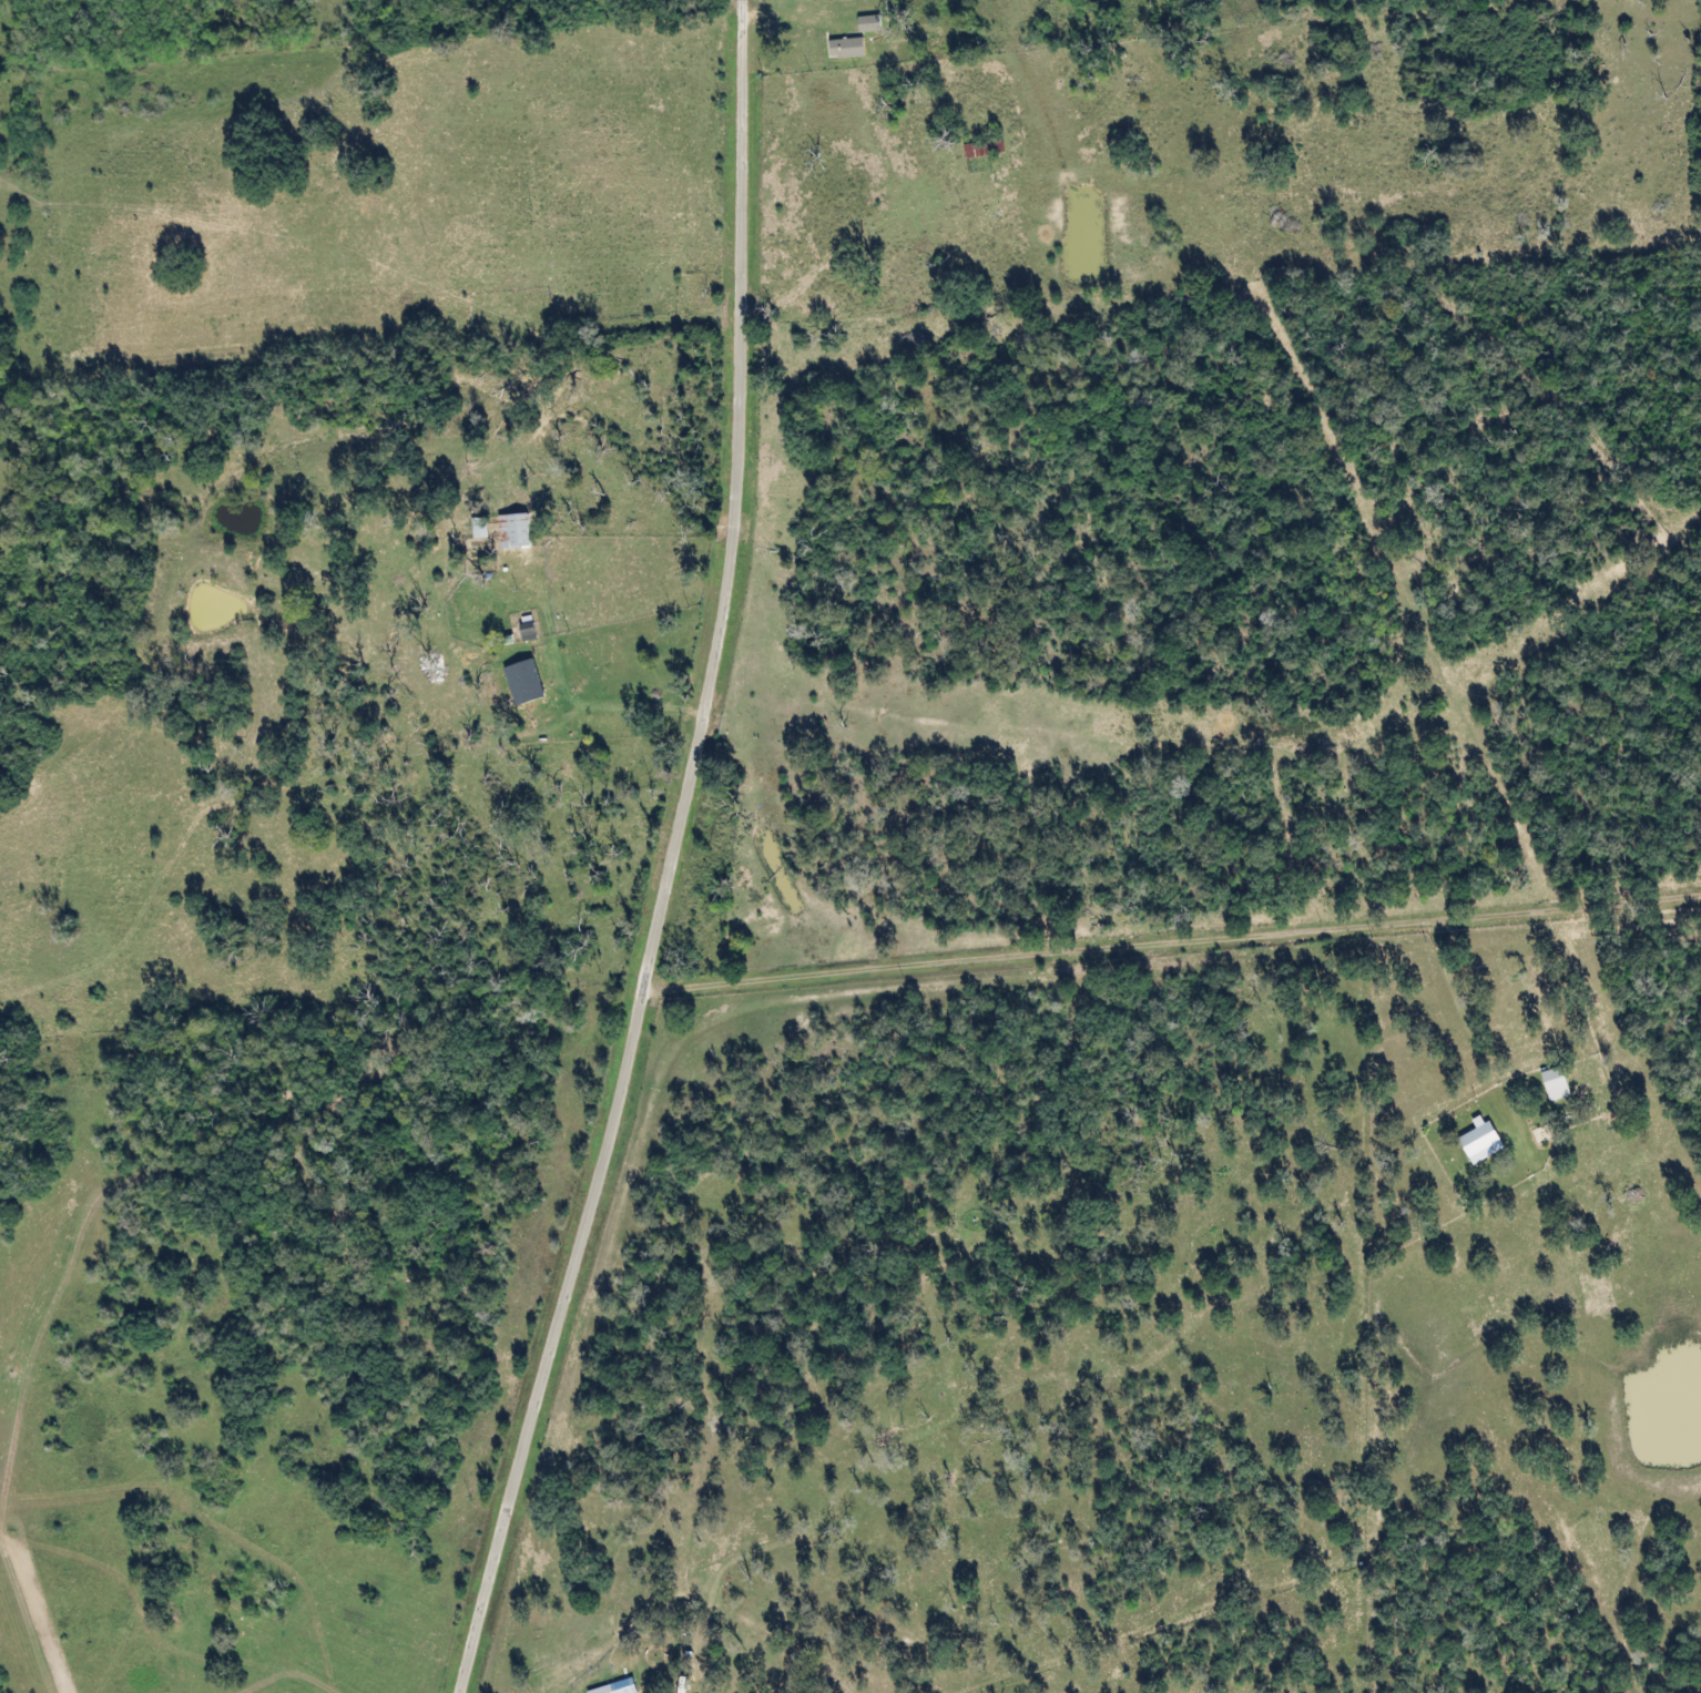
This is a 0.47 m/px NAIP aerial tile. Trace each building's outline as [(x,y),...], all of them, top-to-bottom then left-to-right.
[(855,17),(855,31),(871,31),(871,17),(855,17)] [(861,56),(860,38),(825,40),(827,59),(861,56)] [(525,548),(525,513),(495,513),(495,548),(525,548)] [(533,638),(530,621),(516,624),(518,640),(533,638)] [(506,665),(521,707),(543,699),(529,657),(506,665)] [(1557,1065),(1537,1072),(1547,1101),(1568,1094),(1557,1065)] [(1454,1138),(1469,1165),(1501,1147),(1486,1120),(1454,1138)] [(628,1677),(583,1692),(633,1692),(634,1692),(628,1677)]
